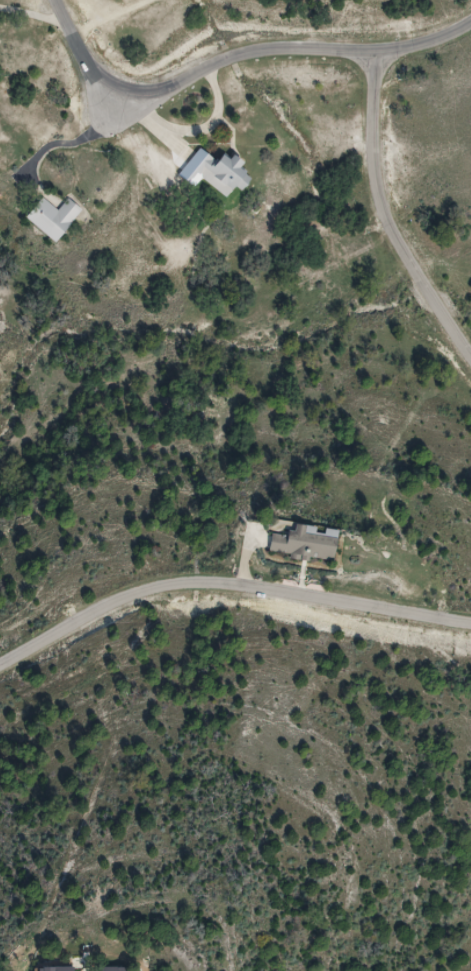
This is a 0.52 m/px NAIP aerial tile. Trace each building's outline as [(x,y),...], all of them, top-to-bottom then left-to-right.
[(230,198),(238,186),(246,192),(256,178),(243,169),(247,163),(237,155),(233,159),(227,155),(220,163),(202,149),(189,167),(230,198)] [(59,211),(43,198),(27,218),(57,243),(84,211),(70,199),(59,211)] [(336,562),(339,532),(318,530),(318,527),(297,524),(296,535),(273,533),(271,555),(336,562)]
